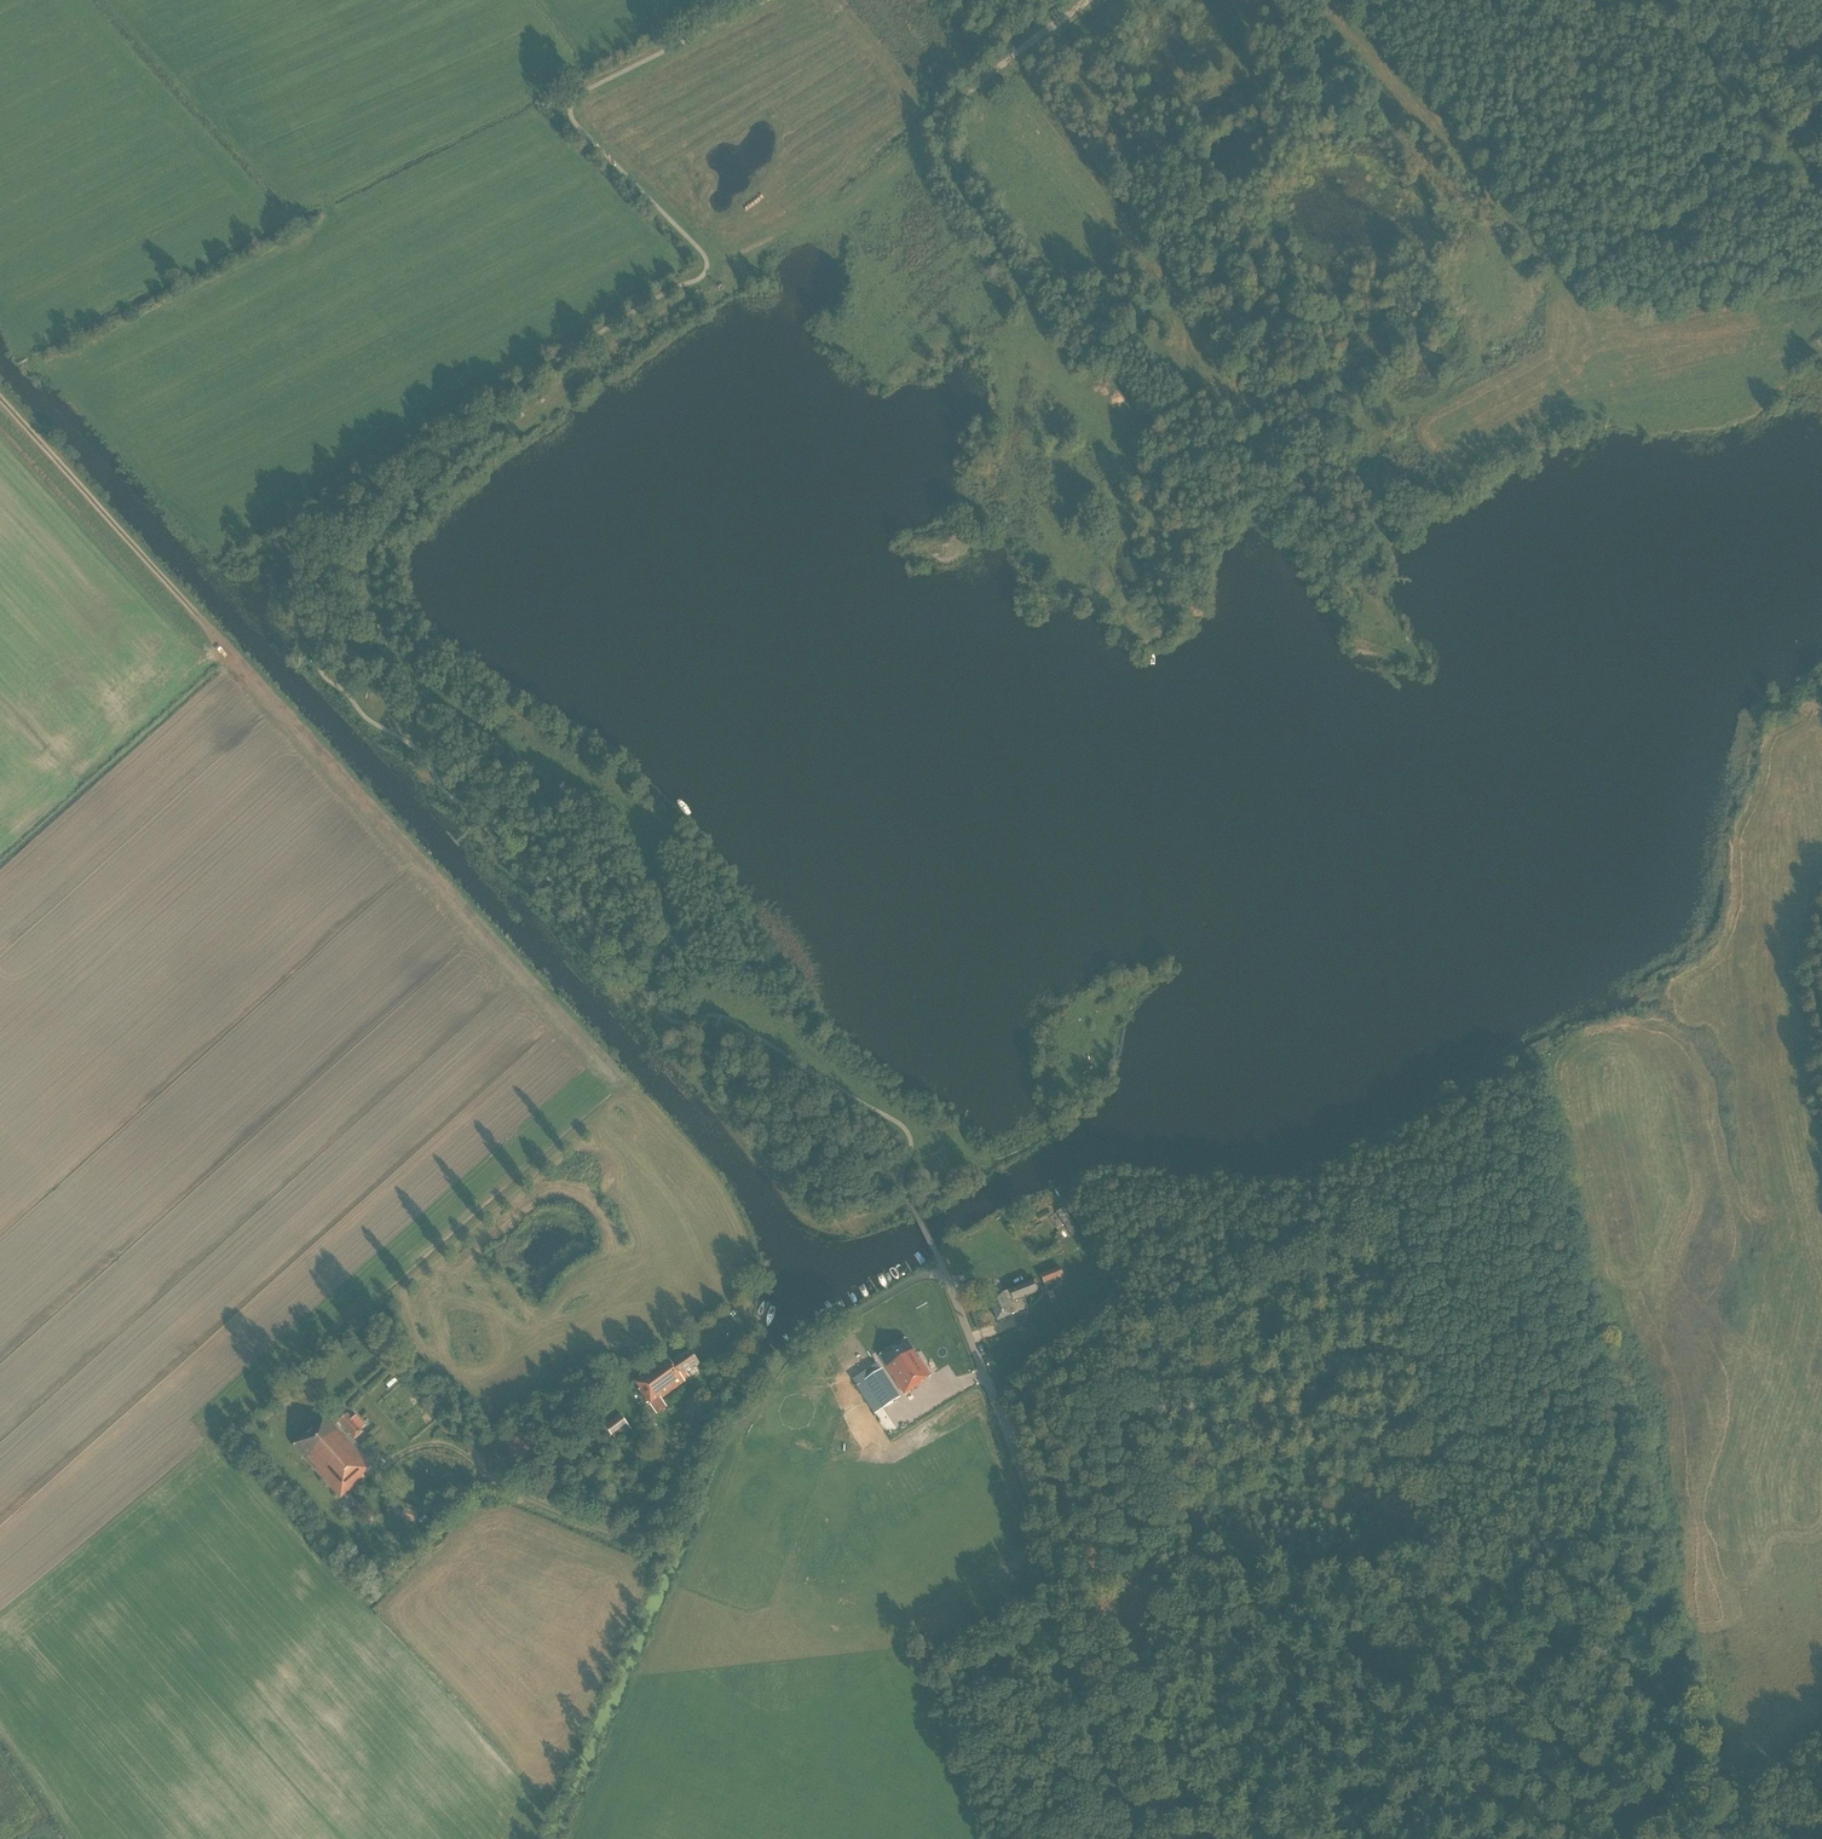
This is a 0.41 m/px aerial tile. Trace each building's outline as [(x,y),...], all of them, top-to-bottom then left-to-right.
[(1057,1213),(1072,1237),(1079,1232),(1064,1209),(1057,1213)] [(1061,1278),(1064,1277),(1060,1267),(1057,1268),(1041,1275),(1048,1292),(1058,1289),(1055,1280),(1061,1278)] [(1028,1309),(1024,1298),(1016,1301),(1012,1290),(989,1299),(998,1321),(1028,1309)] [(925,1386),(922,1382),(931,1377),(907,1339),(879,1357),(905,1395),(914,1390),(916,1392),(925,1386)] [(691,1352),(672,1364),(668,1358),(635,1382),(641,1390),(639,1391),(651,1407),(657,1415),(667,1407),(662,1400),(686,1383),(682,1377),(700,1364),(691,1352)] [(881,1371),(866,1381),(884,1409),(900,1398),(881,1371)] [(620,1414),(604,1425),(613,1436),(617,1441),(632,1430),(628,1425),(620,1414)] [(348,1415),(339,1422),(353,1437),(361,1430),(348,1415)] [(891,1421),(895,1428),(905,1422),(901,1416),(891,1421)] [(341,1499),(365,1477),(363,1475),(372,1467),(326,1417),(294,1446),(341,1499)] [(403,1517),(415,1522),(418,1514),(405,1510),(403,1517)] [(351,1567),(354,1571),(361,1564),(358,1561),(351,1567)]
